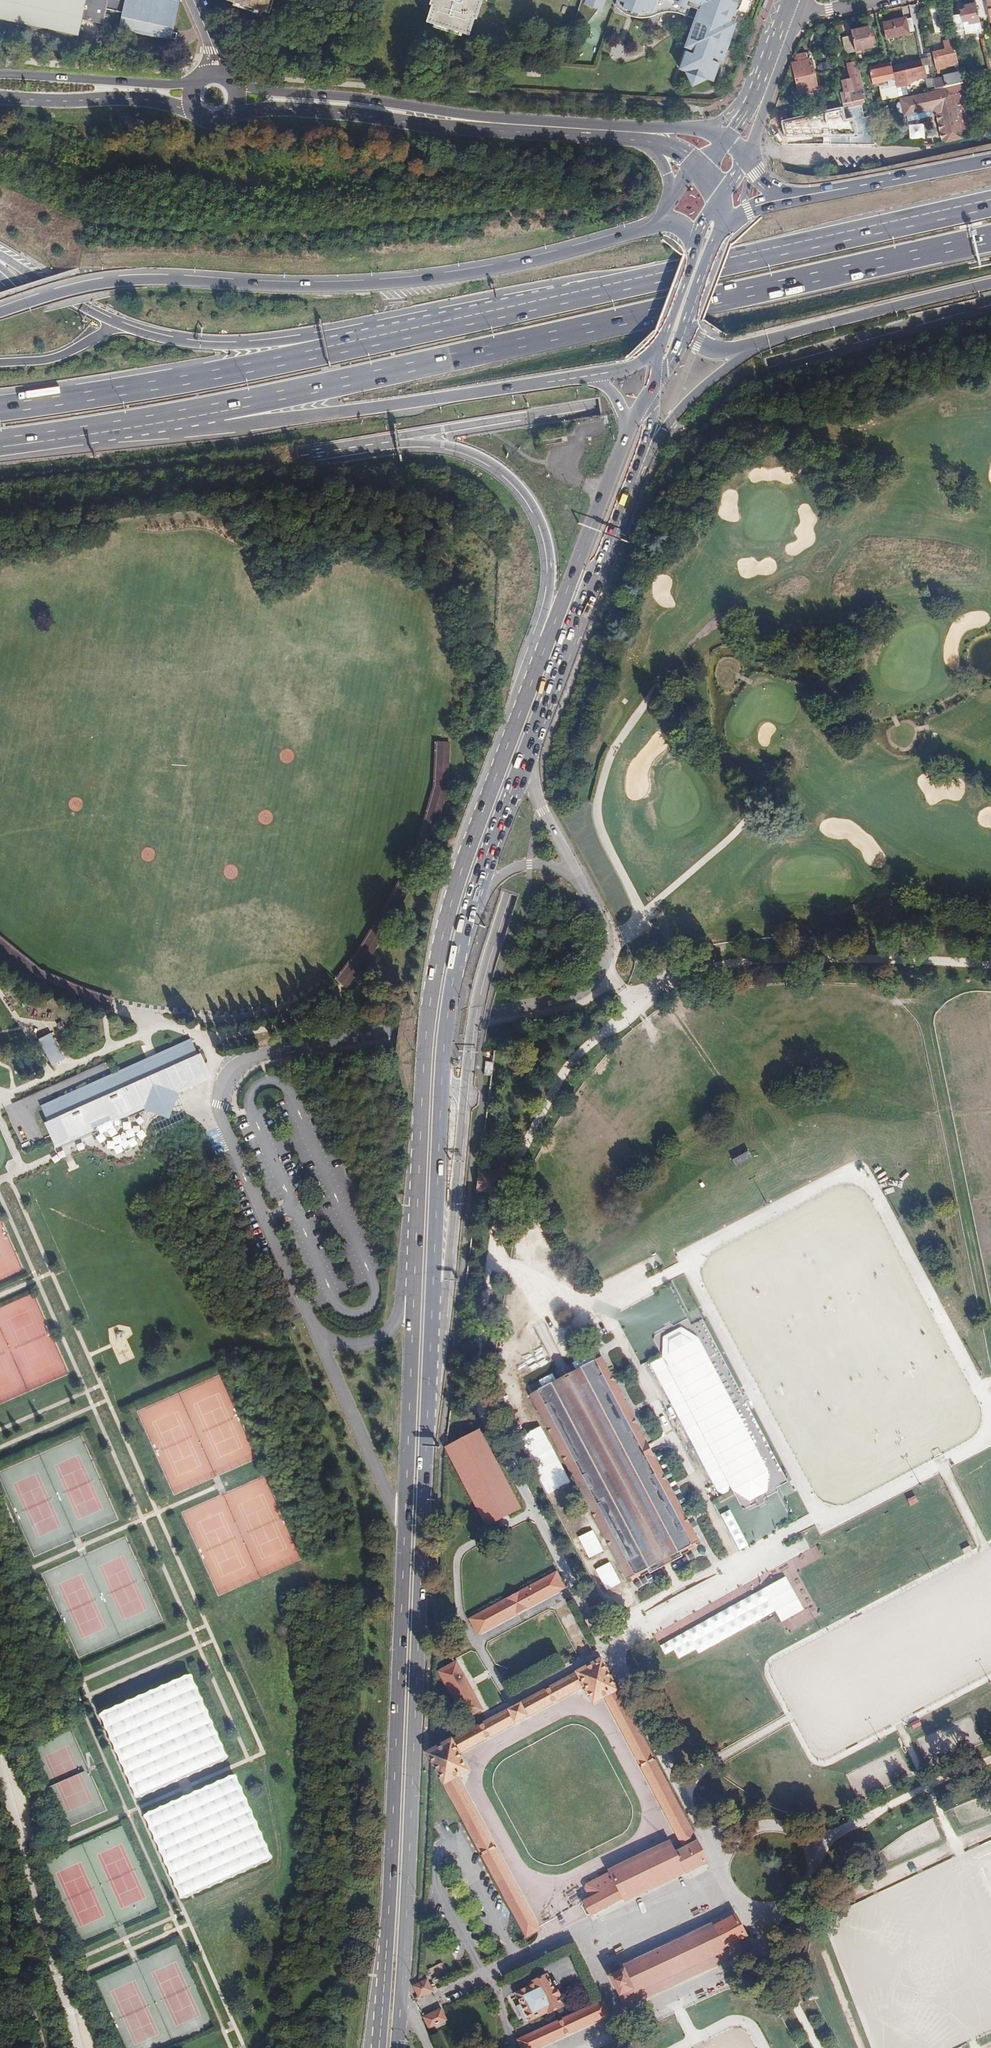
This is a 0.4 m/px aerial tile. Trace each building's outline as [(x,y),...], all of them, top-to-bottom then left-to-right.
[(120,29),(176,41),(177,35),(172,34),(179,4),(162,0),(0,0),(0,23),(76,39),(80,22),(103,27),(106,10),(124,14),(120,29)] [(226,1),(269,14),(273,0),(227,0),(226,1)] [(425,23),(469,35),(479,0),(433,0),(425,23)] [(575,19),(587,23),(594,15),(600,6),(603,0),(580,0),(575,19)] [(686,0),(670,0),(652,8),(651,12),(642,9),(640,15),(623,8),(625,3),(616,0),(614,5),(616,7),(618,9),(620,11),(624,13),(627,15),(630,16),(633,17),(637,18),(640,18),(644,18),(646,18),(649,17),(651,17),(654,16),(659,14),(661,13),(663,13),(665,12),(667,12),(669,12),(672,12),(674,13),(677,13),(679,14),(680,14),(695,20),(699,11),(698,11),(700,5),(686,0)] [(625,3),(623,8),(640,15),(642,9),(651,12),(652,8),(670,0),(616,0),(625,3)] [(700,5),(698,11),(699,11),(695,20),(693,25),(691,31),(685,48),(694,51),(693,55),(685,52),(679,69),(687,72),(686,75),(690,84),(693,82),(695,85),(703,81),(704,78),(712,81),(718,64),(711,61),(712,57),(721,60),(724,50),(729,36),(736,18),(733,16),(733,15),(735,13),(737,11),(739,8),(740,5),(741,2),(742,0),(686,0),(700,5)] [(967,25),(978,23),(974,5),(963,7),(964,10),(958,11),(961,23),(966,22),(967,25)] [(912,19),(882,25),(885,37),(914,31),(912,19)] [(176,41),(120,29),(120,32),(175,44),(176,41)] [(867,29),(850,32),(851,36),(855,52),(871,48),(870,45),(874,44),(873,38),(869,39),(867,29)] [(845,54),(855,52),(851,36),(842,38),(845,54)] [(875,46),(878,60),(885,59),(882,45),(875,46)] [(933,90),(950,87),(962,84),(954,49),(934,53),(937,70),(956,66),(957,73),(944,76),(944,79),(933,81),(934,89),(933,90)] [(794,63),(791,63),(797,92),(804,91),(806,98),(817,95),(810,60),(806,60),(805,53),(795,55),(794,63)] [(921,61),(900,65),(901,71),(922,67),(921,61)] [(868,105),(877,103),(883,101),(898,98),(896,88),(893,73),(891,67),(891,64),(870,69),(872,79),(886,76),(890,94),(865,100),(866,105),(868,105)] [(901,71),(893,73),(896,88),(909,85),(907,80),(917,78),(917,79),(926,77),(923,66),(922,67),(901,71)] [(974,86),(975,86),(976,81),(962,84),(950,87),(950,91),(902,102),(902,103),(897,104),(895,107),(897,113),(900,115),(905,114),(905,115),(933,109),(933,106),(938,105),(944,107),(945,112),(939,113),(938,116),(943,139),(947,141),(961,137),(960,134),(972,131),(974,86)] [(840,94),(843,110),(848,109),(859,107),(866,105),(865,100),(861,84),(841,88),(842,94),(840,94)] [(813,107),(815,116),(841,111),(839,102),(813,107)] [(772,114),(769,121),(774,126),(787,123),(792,121),(800,120),(799,113),(785,116),(784,112),(772,114)] [(792,121),(787,123),(786,128),(777,127),(777,139),(786,139),(786,141),(798,141),(798,139),(807,140),(807,127),(798,127),(798,126),(792,125),(792,121)] [(923,123),(907,124),(908,139),(923,139),(923,123)] [(541,440),(542,445),(563,442),(563,440),(562,437),(541,440)] [(434,741),(432,768),(447,769),(449,742),(434,741)] [(52,1032),(40,1039),(54,1065),(67,1059),(52,1032)] [(211,1077),(193,1036),(40,1104),(59,1145),(211,1077)] [(731,1161),(735,1166),(746,1156),(742,1152),(731,1161)] [(498,1194),(500,1172),(479,1170),(476,1191),(498,1194)] [(682,1326),(663,1335),(663,1355),(649,1361),(720,1495),(732,1490),(751,1501),(768,1491),(770,1471),(699,1336),(682,1326)] [(600,1357),(527,1394),(623,1583),(697,1546),(600,1357)] [(479,1427),(445,1444),(485,1525),(520,1508),(479,1427)] [(671,1472),(665,1474),(669,1489),(675,1488),(671,1472)] [(720,1514),(740,1553),(749,1548),(743,1536),(742,1536),(728,1510),(720,1514)] [(592,1531),(577,1537),(586,1559),(601,1553),(592,1531)] [(594,1569),(604,1591),(619,1585),(609,1562),(594,1569)] [(552,1576),(551,1576),(471,1619),(477,1631),(557,1588),(559,1588),(552,1576)] [(739,1584),(747,1601),(638,1654),(644,1666),(691,1643),(696,1653),(774,1614),(778,1623),(803,1611),(785,1576),(750,1594),(744,1582),(739,1584)] [(456,1659),(436,1668),(460,1719),(480,1710),(456,1659)] [(427,1753),(524,1935),(534,1929),(452,1775),(464,1769),(455,1752),(582,1684),(591,1700),(603,1695),(682,1847),(672,1851),(670,1846),(584,1888),(582,1891),(587,1900),(581,1904),(588,1917),(682,1871),(684,1874),(705,1863),(691,1840),(649,1759),(598,1662),(596,1664),(427,1753)] [(139,1799),(233,1763),(198,1676),(105,1712),(139,1799)] [(746,1938),(735,1917),(711,1931),(621,1970),(621,1971),(609,1977),(625,2005),(748,1949),(744,1939),(746,1938)] [(432,1979),(445,1972),(441,1963),(427,1969),(432,1979)] [(533,1986),(515,1994),(528,2020),(545,2013),(559,2007),(555,1999),(556,1998),(553,1991),(551,1992),(545,1978),(532,1984),(533,1986)] [(415,1984),(420,1995),(430,1990),(425,1979),(415,1984)] [(519,2040),(523,2047),(529,2047),(606,2014),(601,2004),(519,2040)] [(423,2017),(427,2026),(427,2027),(428,2027),(430,2030),(443,2024),(441,2020),(444,2020),(439,2009),(423,2017)]
